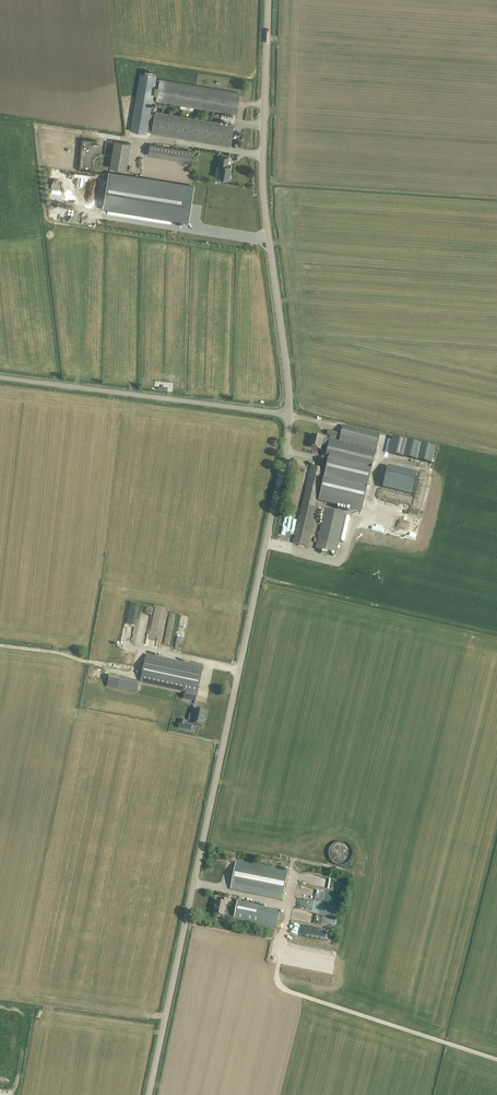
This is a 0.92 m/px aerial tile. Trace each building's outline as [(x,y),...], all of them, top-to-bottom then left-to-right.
[(152,131),(155,114),(149,113),(152,96),(154,83),(155,77),(152,76),(153,71),(145,70),(144,75),(139,74),(130,130),(146,133),(146,131),(152,131)] [(236,114),(239,93),(159,80),(159,84),(154,83),(152,96),(157,97),(156,101),(185,106),(184,109),(193,111),(194,107),(236,114)] [(155,114),(152,131),(152,133),(230,147),(234,125),(155,112),(155,114)] [(114,140),(110,168),(126,170),(131,143),(114,140)] [(192,151),(150,143),(148,156),(190,163),(192,151)] [(229,157),(220,156),(219,167),(221,167),(219,177),(230,179),(231,174),(229,174),(231,166),(227,165),(229,157)] [(109,173),(104,208),(124,212),(158,217),(183,221),(183,226),(188,227),(188,222),(194,186),(130,176),(110,173),(109,173)] [(311,440),(310,447),(319,449),(320,444),(328,446),(325,461),(327,462),(328,462),(319,500),(362,510),(380,435),(380,434),(343,425),(339,441),(317,436),(312,435),(311,440)] [(328,430),(327,435),(337,438),(340,438),(341,433),(338,433),(328,430)] [(403,456),(407,441),(393,437),(389,453),(403,456)] [(311,466),(293,543),(298,544),(309,546),(319,504),(317,503),(318,500),(324,473),(325,469),(316,467),(311,466)] [(388,466),(383,488),(412,494),(417,473),(388,466)] [(325,510),(316,548),(321,549),(320,553),(329,555),(330,552),(336,553),(345,514),(325,510)] [(146,654),(140,682),(187,692),(186,700),(190,701),(195,702),(195,701),(197,694),(203,667),(198,665),(146,654)] [(179,723),(178,728),(179,728),(190,730),(191,730),(191,731),(192,726),(193,724),(202,726),(205,712),(205,711),(206,711),(196,709),(193,722),(186,721),(186,720),(181,719),(181,720),(180,723),(179,723)] [(353,858),(343,840),(329,849),(339,866),(353,858)] [(288,872),(236,862),(231,889),(282,900),(288,872)] [(331,879),(300,871),(298,880),(329,888),(331,879)] [(226,899),(221,898),(220,902),(216,901),(215,906),(216,906),(214,914),(224,916),(227,905),(228,900),(226,899)] [(261,906),(237,901),(234,919),(257,924),(257,925),(271,928),(272,926),(277,927),(280,911),(261,907),(261,906)] [(336,916),(300,911),(298,922),(335,927),(336,916)]
